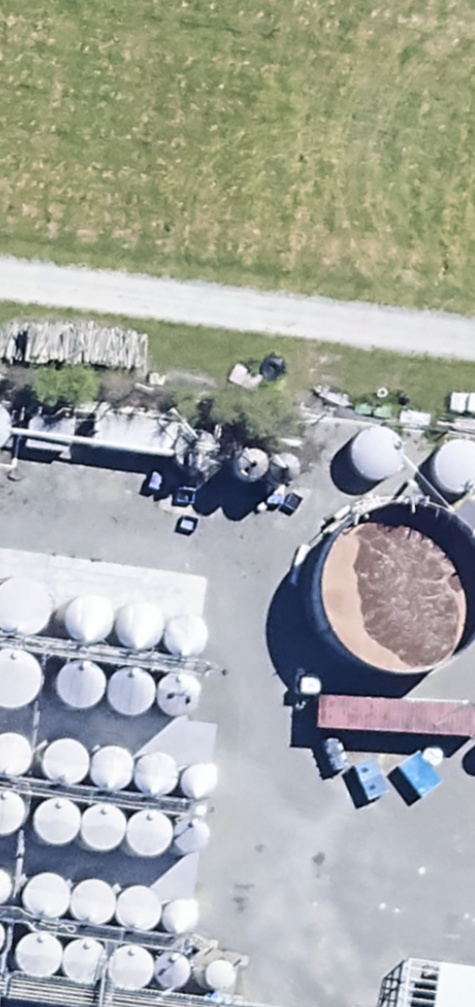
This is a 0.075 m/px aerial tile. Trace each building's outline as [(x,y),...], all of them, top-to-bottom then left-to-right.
[(2,446),(8,439),(11,431),(11,422),(8,414),(3,407),(0,405),(0,447),(2,446)] [(379,480),(388,478),(396,473),(401,466),(404,457),(404,449),(402,440),(396,433),(389,428),(381,425),(372,426),(363,429),(357,434),(352,442),(349,451),(350,460),(354,469),(361,475),(369,479),(379,480)] [(472,491),(474,489),(474,442),(473,441),(465,438),(456,439),(447,442),(440,447),(436,455),(433,464),(434,473),(438,481),(445,488),(453,492),(463,493),(472,491)] [(255,480),(260,479),(264,476),(268,472),(269,467),(269,462),(268,457),(265,453),(261,450),(256,449),(251,449),(246,451),(242,454),(239,458),(238,463),(238,469),(241,474),(244,477),(249,480),(255,480)] [(286,479),(290,478),(294,475),(296,472),(298,468),(298,464),(297,460),(294,457),(291,455),(287,453),(283,454),(279,455),(276,457),(274,461),(273,465),(273,469),(275,473),(278,476),(282,478),(286,479)] [(464,524),(446,511),(425,503),(402,500),(379,504),(359,513),(341,527),(328,545),(320,565),(318,587),(321,609),(330,629),(344,646),(362,659),(383,668),(406,670),(428,667),(449,657),(467,643),(474,632),(474,538),(464,524)] [(32,632),(40,627),(46,619),(49,610),(50,601),(47,592),(41,585),(34,579),(25,577),(15,577),(7,580),(0,586),(0,625),(4,629),(13,633),(23,634),(32,632)] [(92,646),(99,644),(106,640),(110,634),(113,627),(113,620),(111,613),(106,608),(101,604),(94,602),(87,602),(80,604),(74,609),(70,614),(68,622),(69,629),(72,636),(78,642),(84,645),(92,646)] [(140,651),(147,649),(154,645),(158,639),(161,632),(161,625),(159,618),(154,613),(149,608),(142,606),(134,606),(128,609),(122,613),(118,619),(116,627),(117,634),(120,641),(126,646),(132,650),(140,651)] [(186,657),(193,655),(199,651),(203,646),(205,639),(205,632),(203,626),(199,620),(194,617),(187,615),(181,615),(174,617),(169,621),(165,627),(163,634),(164,641),(167,648),(172,653),(178,656),(186,657)] [(23,705),(31,699),(37,692),(40,683),(40,674),(37,665),(32,657),(24,652),(16,649),(6,650),(0,652),(0,704),(4,706),(13,707),(23,705)] [(83,707),(90,705),(97,702),(101,695),(104,689),(104,682),(101,675),(97,669),(91,665),(84,663),(77,663),(71,666),(65,670),(61,676),(59,683),(60,691),(63,698),(68,703),(75,706),(83,707)] [(131,712),(138,710),(144,706),(149,700),(151,694),(151,686),(149,680),(145,674),(139,670),(132,668),(125,668),(118,670),(113,675),(109,681),(107,688),(108,696),(111,702),(116,708),(123,711),(131,712)] [(179,716),(186,714),(192,711),(196,705),(198,698),(198,692),(196,685),(192,680),(187,676),(180,674),(174,674),(167,677),(162,681),(158,686),(156,693),(157,700),(160,707),(165,712),(171,715),(179,716)] [(21,772),(27,768),(31,762),(33,756),(33,749),(31,743),(27,737),(22,733),(15,731),(8,731),(2,734),(0,735),(0,770),(6,773),(14,774),(21,772)] [(67,782),(74,780),(81,776),(85,770),(88,763),(88,756),(85,749),(81,744),(75,740),(68,737),(61,738),(55,740),(49,745),(45,751),(43,758),(44,765),(47,772),(52,778),(59,781),(67,782)] [(113,788),(120,786),(127,782),(131,776),(134,769),(134,762),(132,755),(127,750),(122,745),(115,743),(108,744),(101,746),(95,750),(91,756),(89,764),(90,771),(93,778),(99,784),(106,787),(113,788)] [(161,793),(168,791),(175,787),(179,781),(182,774),(182,767),(180,760),(175,755),(170,750),(163,748),(156,748),(149,751),(143,755),(139,761),(137,769),(138,776),(141,783),(147,788),(153,792),(161,793)] [(201,793),(206,792),(210,790),(213,786),(214,782),(214,778),(213,773),(210,770),(207,767),(202,766),(198,766),(194,768),(190,770),(188,774),(187,778),(187,783),(189,787),(193,791),(197,793),(201,793)] [(12,831),(18,827),(22,821),(24,815),(25,808),(22,801),(18,796),(13,792),(6,790),(0,790),(0,832),(5,832),(12,831)] [(57,843),(65,842),(71,837),(76,831),(78,825),(78,818),(76,811),(72,805),(66,801),(59,799),(52,799),(45,802),(40,806),(36,812),(34,819),(35,827),(38,834),(43,839),(50,842),(57,843)] [(104,849),(111,847),(118,843),(122,837),(125,831),(125,824),(122,817),(118,811),(112,807),(106,805),(98,805),(92,807),(86,812),(82,818),(80,825),(81,833),(84,839),(90,845),(96,848),(104,849)] [(152,854),(159,852),(166,848),(170,842),(172,835),(173,828),(170,822),(166,816),(160,812),(153,810),(146,810),(140,812),(134,817),(130,823),(128,830),(129,837),(132,844),(137,850),(144,853),(152,854)] [(193,852),(197,851),(201,849),(204,845),(205,841),(205,836),(204,832),(202,829),(198,826),(194,825),(189,825),(185,827),(182,829),(180,833),(178,837),(179,842),(181,846),(184,849),(188,851),(193,852)] [(3,900),(7,895),(9,890),(9,884),(7,879),(4,874),(0,872),(0,902),(3,900)] [(48,919),(56,918),(62,913),(67,907),(70,900),(70,893),(67,886),(63,880),(57,875),(50,873),(42,873),(35,876),(29,881),(25,887),(23,894),(24,902),(27,909),(33,915),(40,919),(48,919)] [(94,925),(102,923),(109,919),(113,913),(116,906),(116,899),(113,892),(109,886),(103,882),(96,880),(89,880),(82,882),(76,887),(72,893),(70,900),(71,908),(74,915),(80,921),(87,924),(94,925)] [(141,930),(148,928),(155,924),(160,918),(162,911),(162,904),(160,897),(155,891),(150,887),(143,885),(135,885),(128,888),(123,892),(119,898),(117,906),(118,913),(121,920),(126,926),(133,929),(141,930)] [(183,933),(188,931),(193,928),(197,924),(199,918),(199,913),(197,908),(194,903),(189,900),(184,899),(178,899),(173,901),(169,904),(166,909),(165,914),(165,920),(168,925),(172,929),(177,932),(183,933)] [(40,978),(48,976),(54,972),(59,966),(61,959),(61,952),(59,945),(55,939),(49,935),(42,933),(34,933),(28,936),(22,940),(18,946),(16,953),(17,961),(20,968),(25,974),(32,977),(40,978)] [(87,984),(94,982),(101,978),(105,972),(108,965),(108,958),(105,951),(101,945),(95,941),(88,939),(81,939),(74,942),(68,946),(64,952),(62,960),(63,967),(66,974),(72,980),(79,983),(87,984)] [(132,991),(140,989),(146,985),(151,979),(153,972),(153,965),(151,958),(147,953),(141,948),(134,946),(127,946),(120,949),(114,953),(110,959),(108,967),(109,975),(112,982),(118,987),(124,991),(132,991)] [(173,987),(178,986),(183,983),(187,978),(189,973),(189,968),(187,962),(184,958),(179,955),(174,953),(168,953),(163,955),(159,959),(156,963),(155,969),(155,975),(158,980),(162,984),(167,987),(173,987)] [(224,989),(228,988),(233,985),(235,981),(237,977),(237,973),(235,969),(233,965),(229,962),(225,961),(220,961),(216,963),(213,965),(210,969),(209,974),(210,979),(211,983),(215,986),(219,988),(224,989)]
